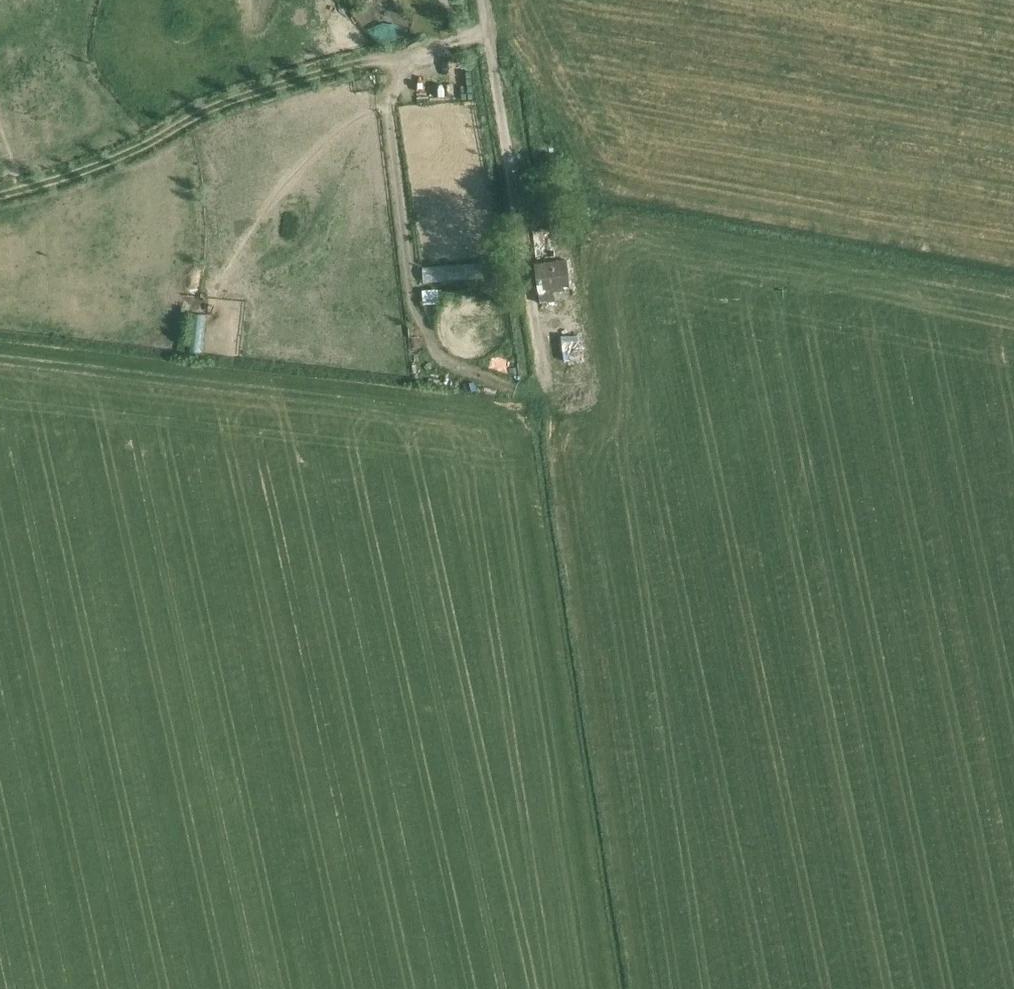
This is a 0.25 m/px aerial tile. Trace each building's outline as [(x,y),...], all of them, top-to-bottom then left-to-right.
[(536,259),(554,256),(548,212),(530,214),(536,259)] [(566,260),(554,261),(535,264),(540,303),(541,303),(541,307),(546,306),(546,302),(553,301),(552,292),(565,291),(565,287),(570,287),(566,260)] [(561,336),(567,385),(583,384),(576,333),(561,336)]
